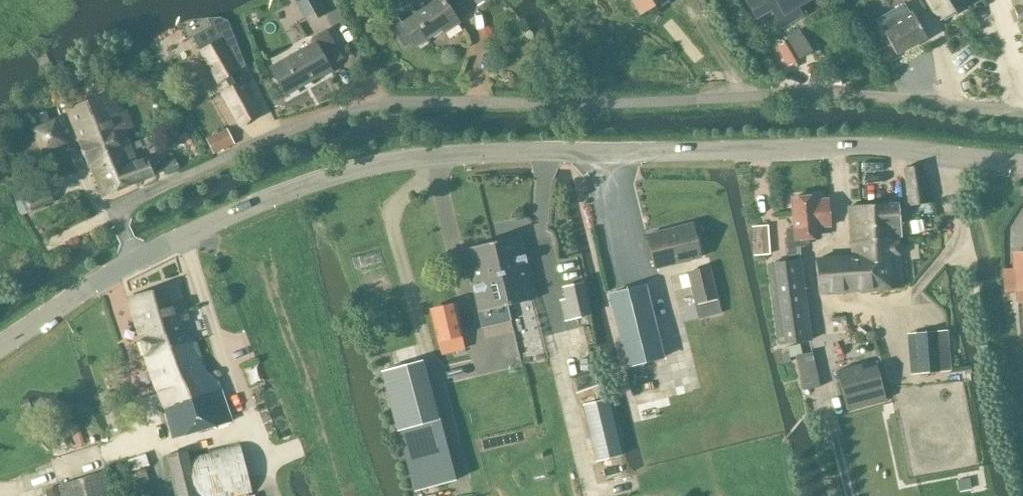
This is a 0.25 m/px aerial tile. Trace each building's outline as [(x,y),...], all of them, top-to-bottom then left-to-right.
[(304,15),(322,5),(319,0),(295,0),(304,15)] [(402,24),(397,16),(387,23),(403,48),(413,42),(416,46),(442,29),(444,33),(459,23),(449,8),(461,0),(437,0),(402,24)] [(640,14),(663,0),(632,0),(640,14)] [(809,0),(749,0),(747,1),(756,18),(778,5),(784,15),(809,0)] [(939,19),(942,18),(944,21),(955,14),(954,11),(966,4),(964,0),(928,0),(939,19)] [(1022,35),(1022,0),(1011,0),(1022,35)] [(904,4),(876,20),(884,33),(896,55),(926,38),(913,16),(911,13),(909,13),(904,4)] [(213,27),(193,37),(201,51),(218,81),(224,78),(230,88),(222,92),(241,126),(261,114),(236,71),(237,70),(246,65),(229,22),(221,19),(209,20),(213,27)] [(329,65),(342,58),(326,30),(312,38),(315,43),(270,68),(286,95),(331,69),(329,65)] [(799,59),(812,51),(800,31),(787,38),(799,59)] [(154,96),(148,81),(134,87),(140,101),(154,96)] [(87,163),(130,144),(125,131),(133,128),(126,110),(119,113),(110,92),(67,110),(79,141),(78,141),(87,163)] [(43,150),(63,141),(55,122),(34,131),(43,150)] [(155,134),(130,144),(87,163),(89,162),(103,196),(154,175),(147,159),(137,161),(132,149),(141,146),(142,149),(158,142),(155,134)] [(164,174),(179,168),(175,158),(160,164),(164,174)] [(910,205),(929,202),(927,189),(924,189),(921,167),(904,169),(910,205)] [(16,203),(21,215),(52,201),(47,189),(16,203)] [(791,198),(794,229),(786,229),(788,256),(800,255),(800,247),(804,247),(803,240),(820,239),(819,228),(830,227),(828,200),(817,201),(817,196),(791,198)] [(899,203),(862,207),(865,239),(902,236),(899,203)] [(899,242),(902,236),(865,239),(862,207),(849,208),(853,256),(817,259),(820,293),(902,286),(899,242)] [(655,269),(700,257),(692,224),(647,235),(655,269)] [(492,243),(508,306),(536,300),(521,236),(492,243)] [(479,313),(508,306),(492,243),(464,249),(479,313)] [(779,342),(811,339),(801,259),(769,263),(779,342)] [(709,268),(688,273),(696,304),(717,299),(709,268)] [(1003,269),(1004,292),(1017,291),(1018,303),(1022,303),(1022,268),(1003,269)] [(563,288),(570,319),(590,314),(583,283),(563,288)] [(128,298),(134,317),(145,314),(151,331),(188,320),(178,284),(128,298)] [(628,366),(663,357),(645,286),(610,294),(628,366)] [(457,290),(430,298),(443,342),(467,340),(457,290)] [(195,341),(188,320),(151,331),(145,314),(134,317),(146,356),(195,341)] [(936,332),(915,334),(919,373),(939,371),(936,332)] [(195,341),(146,356),(147,361),(156,386),(160,392),(164,406),(166,412),(222,396),(218,383),(204,370),(196,345),(195,341)] [(804,390),(821,386),(813,352),(797,356),(804,390)] [(835,369),(846,410),(885,400),(875,364),(862,368),(860,362),(835,369)] [(383,373),(381,373),(396,428),(397,430),(399,429),(400,433),(435,423),(420,370),(418,363),(383,373)] [(230,421),(222,396),(166,412),(173,438),(230,421)] [(609,407),(583,413),(595,462),(621,455),(609,407)] [(67,427),(53,431),(58,449),(72,445),(67,427)] [(171,479),(175,495),(241,495),(252,493),(240,447),(191,459),(195,474),(171,479)] [(189,451),(166,457),(166,456),(171,479),(195,474),(191,459),(189,451)] [(59,486),(62,495),(111,495),(104,472),(59,486)] [(46,490),(48,495),(59,495),(57,487),(46,490)]
